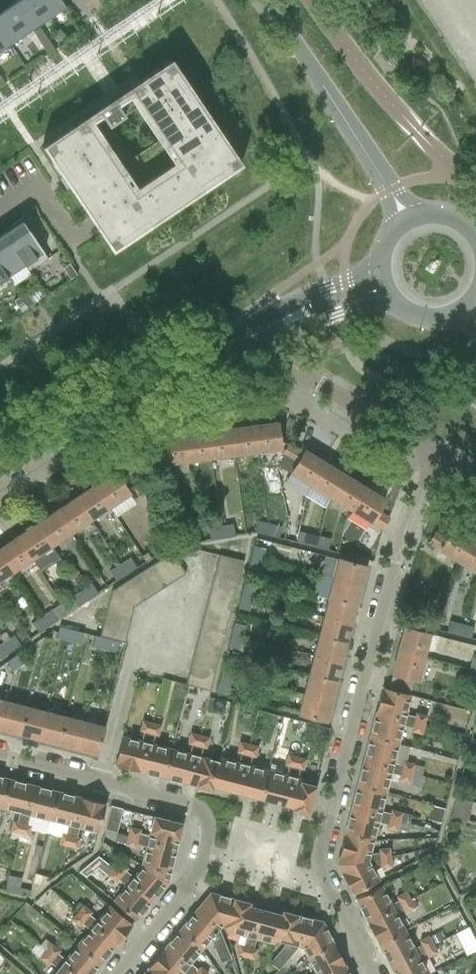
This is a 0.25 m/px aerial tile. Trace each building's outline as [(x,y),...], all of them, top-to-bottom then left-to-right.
[(37,25),(20,0),(16,0),(0,11),(0,30),(9,44),(10,44),(30,31),(38,26),(37,25)] [(38,26),(66,7),(61,0),(20,0),(37,25),(38,26)] [(39,42),(46,38),(39,28),(33,32),(38,40),(39,42)] [(9,44),(0,30),(0,51),(10,44),(9,44)] [(46,38),(39,42),(46,52),(53,48),(53,47),(46,38)] [(206,111),(171,58),(41,146),(112,251),(241,164),(206,111)] [(24,265),(28,271),(47,258),(30,232),(32,231),(23,217),(11,225),(12,227),(3,234),(24,265)] [(24,265),(3,234),(0,235),(0,265),(8,276),(24,265)] [(77,274),(69,263),(62,268),(70,279),(77,274)] [(12,282),(8,276),(0,265),(0,290),(12,282)] [(27,308),(34,303),(26,292),(20,296),(27,308)] [(27,308),(20,296),(13,301),(21,312),(27,308)] [(277,422),(254,425),(257,451),(281,448),(277,422)] [(254,425),(230,428),(234,455),(257,451),(254,425)] [(230,428),(206,431),(210,458),(234,455),(230,428)] [(206,431),(184,434),(188,461),(210,458),(206,431)] [(184,434),(160,438),(164,464),(188,461),(184,434)] [(164,464),(160,438),(137,441),(141,467),(164,464)] [(290,473),(310,486),(325,462),(304,450),(302,453),(289,445),(283,454),(297,463),(290,473)] [(310,486),(330,498),(345,475),(325,462),(310,486)] [(115,472),(95,485),(110,508),(131,494),(129,491),(142,483),(130,466),(117,475),(115,472)] [(330,498),(350,510),(364,487),(345,475),(330,498)] [(95,485),(75,498),(90,521),(110,508),(95,485)] [(364,487),(350,510),(371,523),(372,522),(382,529),(388,518),(378,511),(385,500),(364,487)] [(75,498),(56,511),(71,534),(90,521),(75,498)] [(56,511),(37,524),(52,547),(71,534),(56,511)] [(257,521),(254,532),(268,535),(267,524),(257,521)] [(233,523),(219,526),(220,538),(235,535),(233,523)] [(37,524),(17,537),(32,560),(52,547),(37,524)] [(281,527),(267,524),(268,535),(278,538),(281,527)] [(219,526),(208,528),(210,540),(220,538),(219,526)] [(439,551),(459,564),(473,540),(453,528),(446,539),(435,533),(428,544),(439,551)] [(188,531),(173,534),(175,546),(191,543),(188,531)] [(306,533),(303,544),(316,548),(319,536),(306,533)] [(175,546),(173,534),(165,535),(167,547),(175,546)] [(319,536),(316,548),(327,550),(330,539),(319,536)] [(0,548),(0,554),(13,573),(32,560),(17,537),(0,548)] [(475,574),(475,542),(473,540),(459,564),(475,574)] [(253,546),(250,557),(262,560),(264,549),(253,546)] [(171,553),(162,558),(176,579),(184,574),(171,553)] [(13,573),(0,554),(0,582),(13,573)] [(218,555),(215,565),(240,572),(243,561),(218,555)] [(262,560),(250,557),(247,570),(259,572),(262,560)] [(130,558),(119,564),(126,574),(136,568),(130,558)] [(162,558),(152,565),(166,586),(176,579),(162,558)] [(337,559),(332,578),(360,585),(365,566),(337,559)] [(119,564),(109,571),(115,581),(126,574),(119,564)] [(152,565),(142,571),(155,593),(166,586),(152,565)] [(215,565),(212,577),(237,583),(240,572),(215,565)] [(142,571),(131,578),(145,600),(155,593),(142,571)] [(212,577),(209,589),(212,589),(234,595),(237,583),(212,577)] [(131,578),(113,590),(133,607),(145,600),(131,578)] [(332,578),(327,598),(355,605),(360,585),(332,578)] [(91,584),(81,590),(87,599),(97,593),(91,584)] [(243,584),(240,596),(242,596),(251,599),(254,587),(243,584)] [(209,589),(206,600),(231,607),(234,595),(212,589),(209,589)] [(81,590),(71,597),(77,606),(87,599),(81,590)] [(113,590),(107,611),(131,617),(133,607),(113,590)] [(240,596),(237,608),(239,609),(248,611),(251,599),(242,596),(240,596)] [(327,598),(323,617),(350,624),(355,605),(327,598)] [(206,600),(203,612),(228,618),(231,607),(206,600)] [(51,610),(41,616),(48,626),(58,620),(51,610)] [(107,611),(104,623),(128,629),(131,617),(107,611)] [(203,612),(201,624),(225,630),(228,618),(203,612)] [(48,626),(41,616),(32,622),(39,633),(48,626)] [(323,617),(317,637),(345,644),(350,624),(323,617)] [(449,620),(447,631),(460,635),(463,624),(449,620)] [(233,622),(230,634),(232,635),(241,637),(244,625),(235,623),(233,622)] [(126,641),(128,629),(104,623),(101,634),(126,641)] [(201,624),(198,635),(222,642),(225,630),(201,624)] [(463,624),(460,635),(465,636),(470,637),(473,627),(467,625),(463,624)] [(59,627),(56,637),(57,637),(58,638),(64,639),(64,638),(65,635),(66,629),(60,627),(59,627)] [(403,627),(397,650),(425,657),(431,634),(403,627)] [(64,638),(64,639),(79,644),(80,642),(82,633),(66,629),(65,635),(64,638)] [(230,634),(228,646),(239,649),(241,637),(232,635),(230,634)] [(14,635),(3,642),(10,652),(20,645),(14,635)] [(198,635),(195,647),(219,654),(222,642),(198,635)] [(95,636),(92,647),(103,649),(106,639),(95,636)] [(317,637),(313,655),(341,662),(345,644),(317,637)] [(106,639),(103,649),(115,652),(118,642),(106,639)] [(3,642),(0,644),(0,658),(10,652),(3,642)] [(195,647),(191,659),(216,665),(219,654),(195,647)] [(392,673),(388,689),(410,695),(411,693),(411,691),(414,679),(419,680),(425,657),(397,650),(391,673),(392,673)] [(313,655),(308,674),(336,681),(341,662),(313,655)] [(17,656),(7,662),(12,671),(23,664),(17,656)] [(213,677),(216,665),(191,659),(188,671),(213,677)] [(223,661),(220,673),(232,676),(235,663),(223,661)] [(469,668),(465,681),(475,683),(475,670),(469,668)] [(188,671),(185,684),(210,691),(213,677),(188,671)] [(232,676),(220,673),(217,685),(229,688),(232,676)] [(308,674),(303,693),(331,700),(336,681),(308,674)] [(382,688),(375,714),(424,726),(426,715),(416,713),(415,716),(406,714),(411,695),(410,695),(388,689),(382,688)] [(331,700),(303,693),(298,714),(325,721),(331,700)] [(19,733),(26,706),(7,701),(0,728),(0,729),(19,733)] [(19,733),(38,738),(45,711),(26,706),(19,733)] [(38,738),(57,743),(64,715),(45,711),(38,738)] [(375,714),(369,738),(398,745),(403,725),(412,728),(411,732),(421,734),(424,726),(375,714)] [(57,743),(77,749),(84,721),(64,715),(57,743)] [(84,721),(77,749),(97,754),(102,734),(104,726),(103,726),(97,724),(84,721)] [(120,745),(115,765),(139,771),(152,723),(150,723),(148,722),(143,721),(140,732),(143,732),(141,741),(122,736),(120,745)] [(152,723),(139,771),(163,777),(171,748),(152,744),(154,735),(158,736),(161,726),(152,723)] [(163,777),(187,783),(200,735),(190,733),(187,744),(191,745),(189,753),(171,748),(163,777)] [(187,783),(212,790),(220,757),(219,757),(218,760),(201,756),(203,747),(206,748),(209,738),(200,735),(187,783)] [(369,738),(364,761),(412,773),(414,764),(403,762),(402,765),(394,763),(398,745),(369,738)] [(213,786),(236,792),(249,744),(240,742),(237,753),(240,753),(238,762),(220,757),(212,790),(213,786)] [(236,792),(261,798),(268,769),(250,764),(252,756),(255,757),(258,747),(249,744),(236,792)] [(261,798),(285,804),(297,757),(287,755),(285,764),(289,765),(286,774),(268,769),(261,798)] [(297,757),(285,804),(294,807),(293,811),(308,815),(315,786),(301,782),(302,779),(296,777),(298,768),(302,769),(305,759),(297,757)] [(364,761),(358,784),(386,791),(391,774),(399,776),(398,780),(409,783),(412,773),(364,761)] [(412,773),(409,783),(420,786),(423,776),(412,773)] [(11,831),(19,834),(32,785),(8,779),(0,808),(19,813),(17,822),(14,821),(11,831)] [(358,784),(352,807),(400,819),(402,812),(391,810),(390,813),(381,811),(386,791),(358,784)] [(31,816),(49,821),(56,791),(32,785),(19,834),(29,836),(31,828),(32,825),(28,825),(31,816)] [(59,844),(68,846),(80,798),(56,791),(49,821),(68,826),(66,834),(62,833),(61,836),(59,844)] [(80,798),(68,846),(78,849),(81,838),(77,837),(79,829),(98,833),(105,804),(80,798)] [(455,798),(450,818),(466,822),(471,802),(455,798)] [(122,808),(111,806),(105,829),(117,832),(122,808)] [(352,807),(346,830),(375,838),(379,823),(387,825),(386,828),(397,831),(400,819),(352,807)] [(32,825),(31,828),(46,832),(49,821),(31,816),(28,825),(32,825)] [(130,827),(128,836),(176,849),(182,824),(154,817),(148,837),(139,835),(140,830),(130,827)] [(49,821),(46,832),(61,836),(62,833),(66,834),(68,826),(49,821)] [(346,830),(338,860),(390,856),(389,848),(379,849),(379,852),(371,853),(375,838),(346,830)] [(33,837),(29,836),(19,834),(18,840),(31,843),(33,837)] [(145,846),(140,865),(167,882),(176,849),(128,836),(126,845),(135,848),(137,843),(145,846)] [(42,846),(35,844),(33,854),(40,856),(42,846)] [(390,856),(338,860),(337,864),(353,894),(380,880),(371,865),(380,864),(381,868),(391,867),(390,856)] [(119,861),(113,869),(152,901),(167,882),(140,865),(139,870),(133,877),(126,871),(128,869),(119,861)] [(26,879),(33,881),(35,871),(37,865),(30,864),(26,879)] [(152,901),(113,869),(107,876),(116,883),(118,880),(126,886),(113,901),(136,920),(152,901)] [(53,877),(35,871),(33,881),(32,883),(41,885),(53,877)] [(6,884),(5,890),(29,895),(30,889),(6,884)] [(356,899),(367,922),(410,900),(405,891),(395,896),(397,900),(391,904),(382,886),(356,899)] [(221,927),(226,928),(233,899),(211,893),(192,915),(214,933),(226,961),(231,959),(222,939),(223,939),(219,930),(221,927)] [(236,955),(246,957),(258,909),(250,906),(250,903),(233,899),(226,928),(225,932),(244,937),(242,945),(239,944),(236,955)] [(367,922),(379,944),(406,930),(396,912),(402,909),(404,913),(414,908),(410,900),(367,922)] [(84,905),(77,913),(115,944),(132,925),(109,906),(96,921),(89,915),(92,912),(84,905)] [(256,940),(274,945),(275,943),(282,915),(258,909),(246,957),(254,959),(257,949),(254,948),(256,940)] [(270,963),(278,970),(318,920),(283,911),(282,915),(275,943),(274,945),(275,945),(276,941),(286,944),(281,949),(282,949),(270,963)] [(89,930),(76,945),(100,964),(115,944),(77,913),(71,920),(80,927),(82,924),(89,930)] [(220,963),(226,961),(214,933),(192,915),(177,933),(201,952),(210,940),(220,963)] [(318,920),(297,946),(299,947),(302,948),(308,959),(335,945),(323,921),(318,920)] [(468,928),(456,934),(462,946),(474,940),(468,928)] [(379,944),(391,966),(433,944),(428,935),(418,941),(421,945),(415,948),(406,930),(379,944)] [(201,952),(177,933),(164,949),(194,973),(208,973),(199,967),(197,969),(191,964),(201,952)] [(36,944),(31,950),(40,958),(45,951),(36,944)] [(45,951),(73,973),(91,973),(100,964),(76,945),(64,959),(58,954),(60,950),(52,944),(45,951)] [(394,973),(428,973),(419,957),(425,953),(427,957),(437,952),(433,944),(391,966),(394,973)] [(346,966),(335,945),(308,959),(316,973),(330,973),(346,966)] [(164,949),(148,969),(154,973),(183,973),(184,973),(194,973),(164,949)] [(39,959),(47,965),(50,962),(57,968),(52,973),(73,973),(45,951),(40,958),(39,959)] [(330,973),(350,973),(346,966),(330,973)]
